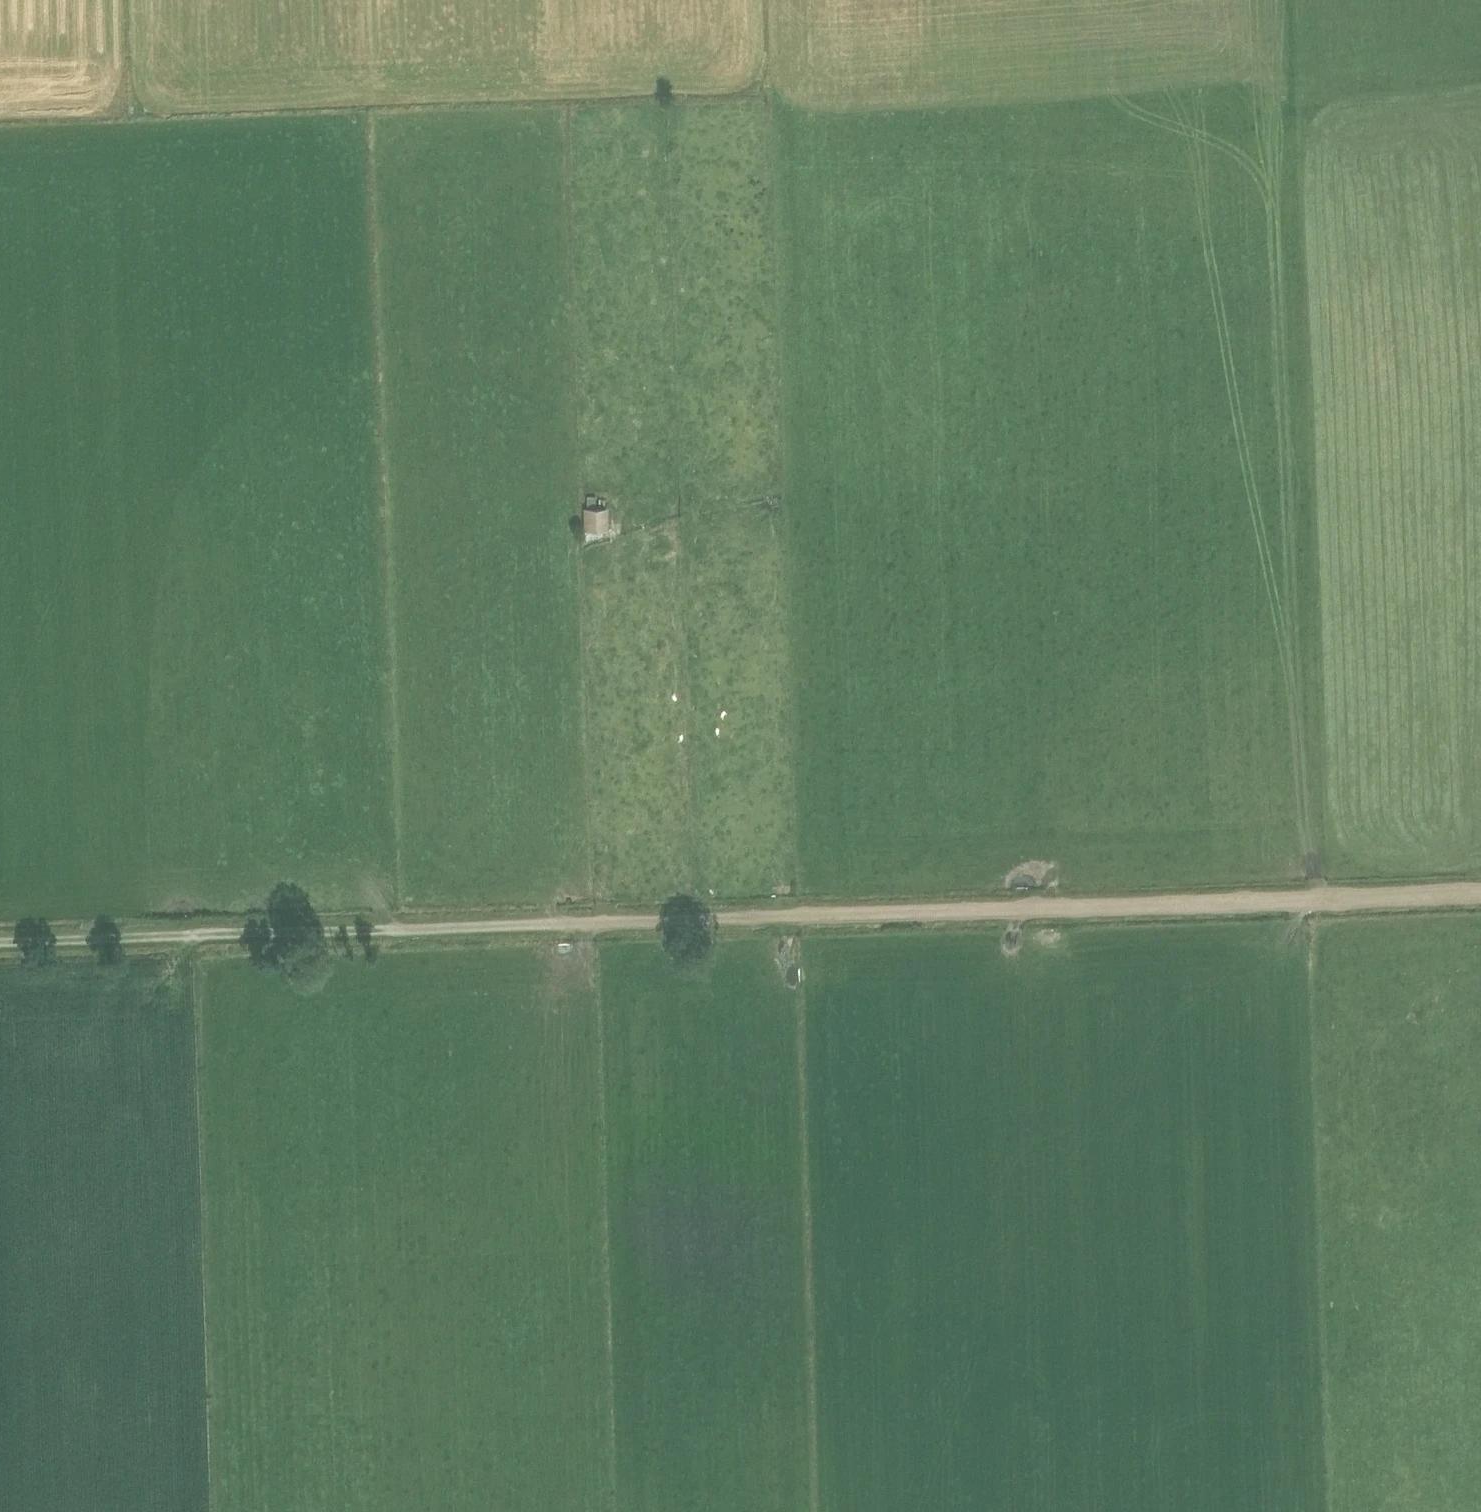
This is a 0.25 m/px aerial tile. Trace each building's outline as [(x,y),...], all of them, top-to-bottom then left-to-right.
[(582,516),(606,517),(606,496),(583,495),(582,516)]
